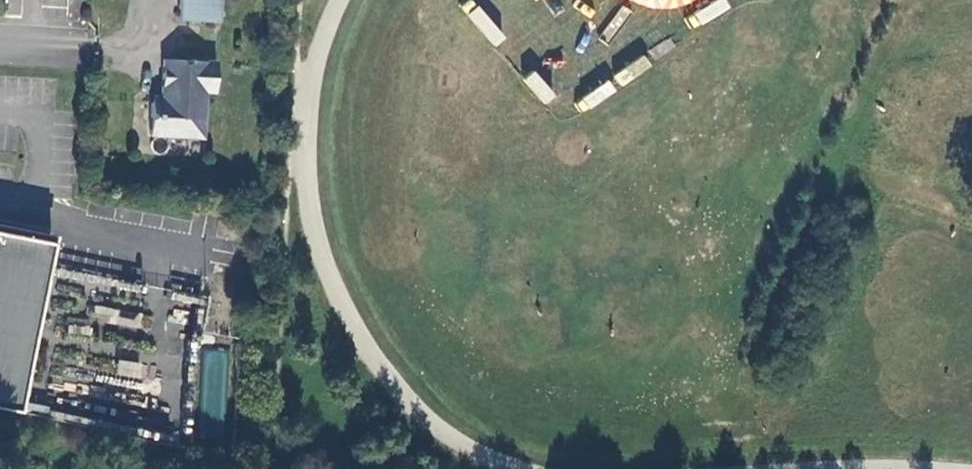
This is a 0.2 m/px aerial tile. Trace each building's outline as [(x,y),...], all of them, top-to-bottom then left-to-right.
[(177,20),(217,22),(218,0),(178,0),(177,20)] [(702,20),(708,0),(640,0),(702,20)] [(477,5),(467,15),(496,45),(506,36),(477,5)] [(215,62),(163,59),(160,103),(151,102),(148,135),(201,137),(204,91),(214,92),(215,62)] [(542,105),(553,98),(537,71),(526,78),(542,105)] [(6,233),(0,264),(0,408),(17,411),(51,242),(6,233)] [(227,349),(203,348),(200,437),(224,438),(227,349)]
